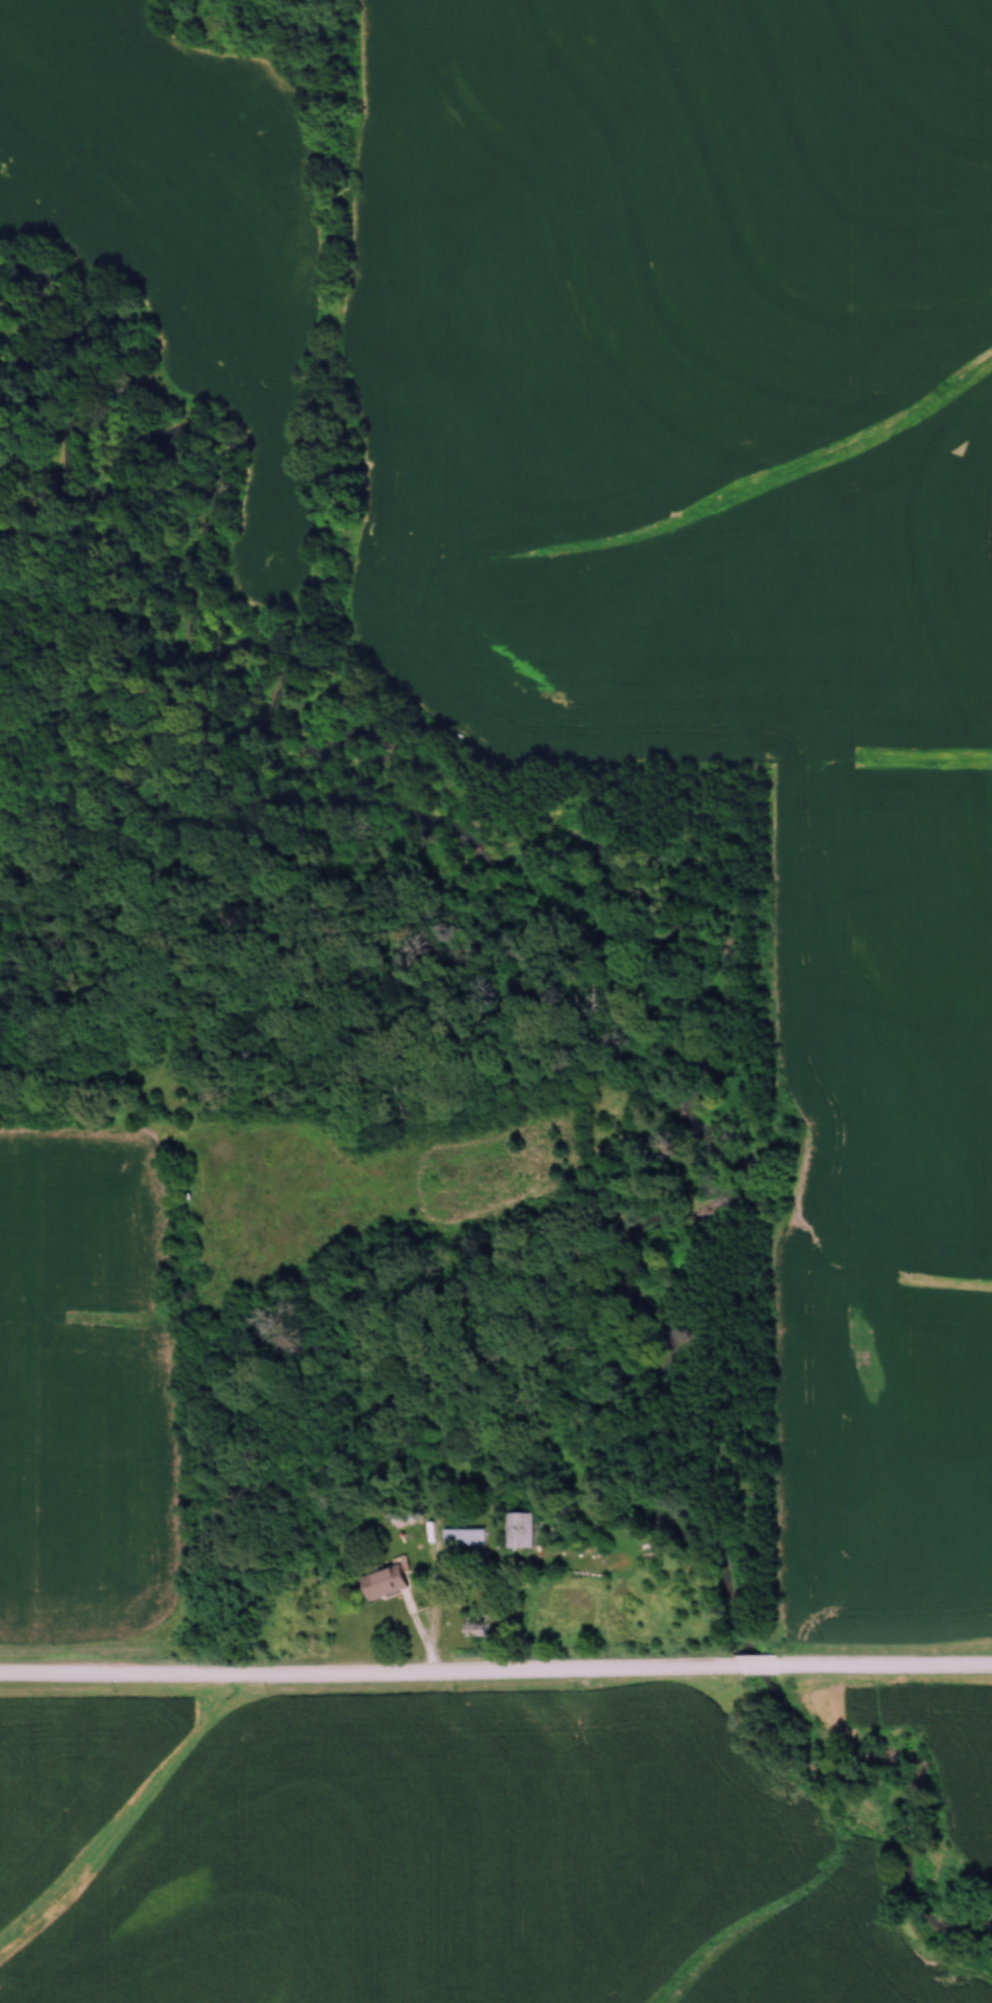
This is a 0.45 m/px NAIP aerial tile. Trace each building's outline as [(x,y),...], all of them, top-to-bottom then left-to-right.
[(534,1549),(534,1513),(507,1513),(507,1549),(534,1549)] [(485,1530),(443,1530),(443,1547),(485,1547),(485,1530)] [(409,1589),(402,1565),(361,1577),(368,1601),(409,1589)]
